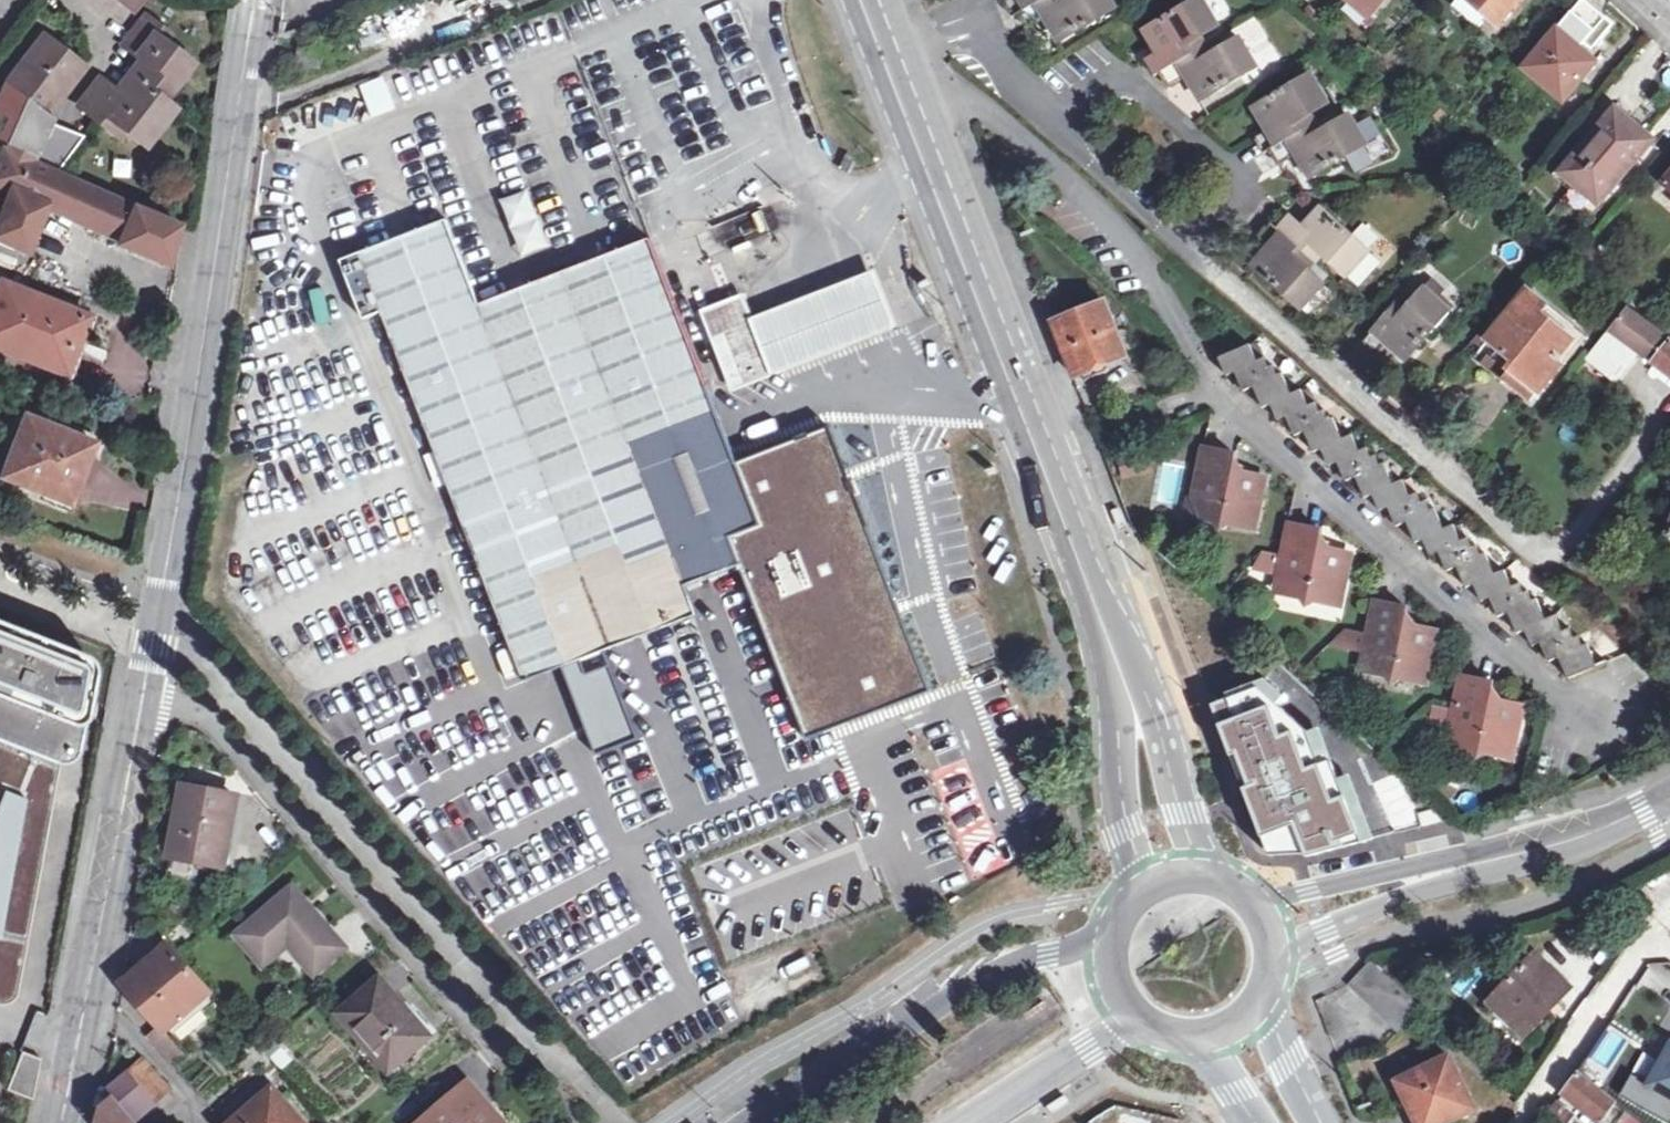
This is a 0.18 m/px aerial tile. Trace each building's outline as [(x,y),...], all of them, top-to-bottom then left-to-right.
[(134,9),(140,0),(123,0),(134,9)] [(1005,2),(1013,17),(1019,13),(1028,28),(1046,19),(1060,41),(1116,10),(1111,0),(1009,0),(1005,2)] [(1202,0),(1197,0),(1146,30),(1159,54),(1148,61),(1156,76),(1162,73),(1170,87),(1188,78),(1201,100),(1256,69),(1239,39),(1211,55),(1201,38),(1218,28),(1202,0)] [(1373,13),(1384,0),(1357,0),(1373,13)] [(1470,0),(1455,0),(1451,4),(1478,26),(1488,15),(1470,0)] [(1488,15),(1498,24),(1519,0),(1470,0),(1488,15)] [(99,80),(79,106),(99,121),(107,127),(112,121),(122,128),(144,146),(173,109),(162,101),(190,64),(164,44),(154,37),(159,30),(144,17),(124,43),(141,57),(114,93),(99,80)] [(154,37),(164,44),(168,37),(159,30),(154,37)] [(1556,30),(1524,69),(1564,101),(1596,62),(1556,30)] [(42,36),(7,83),(0,98),(0,110),(17,116),(5,143),(8,145),(6,151),(31,161),(52,119),(46,114),(83,67),(42,36)] [(1328,105),(1311,75),(1256,107),(1268,131),(1256,139),(1264,153),(1272,149),(1280,165),(1299,154),(1312,177),(1366,147),(1349,116),(1319,133),(1309,116),(1328,105)] [(1617,110),(1563,173),(1598,203),(1652,140),(1617,110)] [(83,137),(52,119),(31,161),(56,173),(83,137)] [(112,121),(107,127),(116,134),(122,128),(112,121)] [(18,249),(24,252),(43,208),(107,234),(104,240),(163,264),(179,225),(57,174),(56,173),(31,161),(6,151),(2,149),(0,155),(0,242),(18,249)] [(1272,247),(1254,267),(1303,310),(1326,284),(1309,269),(1322,255),(1348,277),(1370,251),(1321,208),(1303,228),(1288,215),(1277,228),(1271,224),(1260,236),(1272,247)] [(801,736),(891,703),(926,690),(905,642),(884,579),(864,528),(855,504),(843,475),(838,463),(832,443),(826,427),(739,462),(649,238),(479,304),(446,219),(358,253),(380,311),(523,681),(568,664),(696,616),(683,583),(735,566),(801,736)] [(1554,243),(1544,254),(1553,261),(1562,250),(1554,243)] [(380,311),(358,253),(330,264),(351,322),(380,311)] [(751,321),(771,373),(772,376),(832,353),(898,327),(877,273),(751,321)] [(1423,289),(1437,300),(1444,292),(1431,280),(1423,289)] [(63,374),(86,316),(0,282),(0,350),(63,374)] [(1527,287),(1481,345),(1509,368),(1502,377),(1532,401),(1561,365),(1556,361),(1573,340),(1541,313),(1548,305),(1527,287)] [(1401,299),(1363,342),(1376,353),(1386,343),(1406,360),(1450,311),(1437,300),(1423,289),(1409,305),(1401,299)] [(743,297),(705,312),(734,388),(771,373),(751,321),(743,297)] [(1053,323),(1074,377),(1125,358),(1104,304),(1053,323)] [(1556,361),(1561,365),(1585,336),(1548,305),(1541,313),(1573,340),(1556,361)] [(1587,358),(1616,382),(1640,353),(1669,375),(1669,340),(1628,308),(1587,358)] [(1568,678),(1597,666),(1588,644),(1583,646),(1579,636),(1575,638),(1571,628),(1562,631),(1556,616),(1545,619),(1537,598),(1532,600),(1528,591),(1524,593),(1520,584),(1511,587),(1504,571),(1495,574),(1486,554),(1481,556),(1477,546),(1472,547),(1468,538),(1461,541),(1454,525),(1444,529),(1435,509),(1431,510),(1427,501),(1421,502),(1418,494),(1410,497),(1403,481),(1393,484),(1384,464),(1379,465),(1375,457),(1371,458),(1367,449),(1359,452),(1352,435),(1341,439),(1333,419),(1328,421),(1324,411),(1321,413),(1317,403),(1308,406),(1302,390),(1291,394),(1282,374),(1278,375),(1274,366),(1269,367),(1265,359),(1258,361),(1251,346),(1220,359),(1228,375),(1236,372),(1244,389),(1254,386),(1264,408),(1272,405),(1279,420),(1288,417),(1296,435),(1305,432),(1314,451),(1321,448),(1329,465),(1337,462),(1346,481),(1357,477),(1365,497),(1373,495),(1379,511),(1389,507),(1397,525),(1407,522),(1416,543),(1424,540),(1431,556),(1439,552),(1448,571),(1458,567),(1466,587),(1474,584),(1481,600),(1491,597),(1499,615),(1509,612),(1518,633),(1525,630),(1532,645),(1540,641),(1549,661),(1560,657),(1568,678)] [(0,474),(0,477),(67,504),(91,443),(23,416),(0,474)] [(1191,500),(1205,502),(1201,521),(1253,530),(1264,479),(1232,473),(1235,456),(1202,450),(1191,500)] [(1122,505),(1113,509),(1122,530),(1130,526),(1122,505)] [(1322,530),(1288,523),(1282,556),(1278,573),(1291,575),(1288,594),(1340,605),(1350,554),(1318,547),(1322,530)] [(1282,556),(1263,552),(1254,567),(1278,573),(1282,556)] [(1291,575),(1278,573),(1274,591),(1288,594),(1291,575)] [(1406,608),(1375,602),(1369,632),(1347,628),(1344,646),(1365,650),(1379,653),(1375,671),(1427,683),(1438,631),(1405,625),(1408,610),(1406,608)] [(77,660),(74,655),(0,626),(0,951),(77,660)] [(1344,646),(1347,628),(1345,628),(1331,644),(1344,646)] [(1379,653),(1365,650),(1362,669),(1375,671),(1379,653)] [(568,664),(523,681),(534,710),(579,693),(568,664)] [(1461,677),(1455,709),(1452,726),(1465,729),(1461,747),(1513,757),(1523,707),(1492,700),(1495,685),(1493,684),(1461,677)] [(1257,688),(1212,704),(1233,760),(1240,755),(1250,786),(1244,788),(1270,853),(1305,849),(1308,857),(1362,842),(1331,760),(1318,764),(1306,729),(1257,688)] [(1465,729),(1452,726),(1449,744),(1461,747),(1465,729)] [(185,789),(172,857),(224,867),(237,798),(226,796),(185,789)] [(1537,805),(1515,811),(1517,820),(1539,814),(1537,805)] [(293,889),(238,937),(264,967),(289,945),(315,975),(345,949),(305,903),(293,889)] [(169,944),(123,983),(166,1032),(212,993),(169,944)] [(1536,954),(1489,1002),(1517,1029),(1529,1018),(1534,1023),(1569,986),(1536,954)] [(1371,960),(1347,986),(1395,1031),(1397,1032),(1421,1007),(1371,960)] [(380,981),(341,1014),(365,1042),(369,1039),(394,1068),(429,1038),(401,1006),(380,981)] [(1529,1018),(1517,1029),(1523,1034),(1534,1023),(1529,1018)] [(18,1050),(4,1090),(29,1099),(43,1059),(18,1050)] [(1653,1083),(1636,1073),(1624,1094),(1669,1121),(1669,1055),(1653,1083)] [(1392,1085),(1402,1106),(1409,1103),(1419,1122),(1446,1122),(1475,1109),(1453,1064),(1456,1063),(1453,1058),(1451,1059),(1450,1057),(1392,1085)] [(102,1122),(134,1122),(132,1121),(169,1089),(144,1061),(109,1088),(108,1095),(105,1110),(102,1122)] [(1564,1094),(1600,1122),(1620,1122),(1627,1113),(1579,1074),(1564,1094)] [(422,1122),(496,1122),(488,1114),(464,1087),(422,1122)] [(234,1122),(305,1122),(275,1088),(234,1122)] [(1068,1093),(1049,1106),(1054,1114),(1074,1102),(1068,1093)] [(1624,1094),(1620,1103),(1644,1122),(1669,1122),(1669,1121),(1624,1094)] [(1558,1122),(1569,1122),(1573,1118),(1557,1104),(1548,1116),(1558,1122)] [(1620,1122),(1639,1122),(1627,1113),(1620,1122)]
